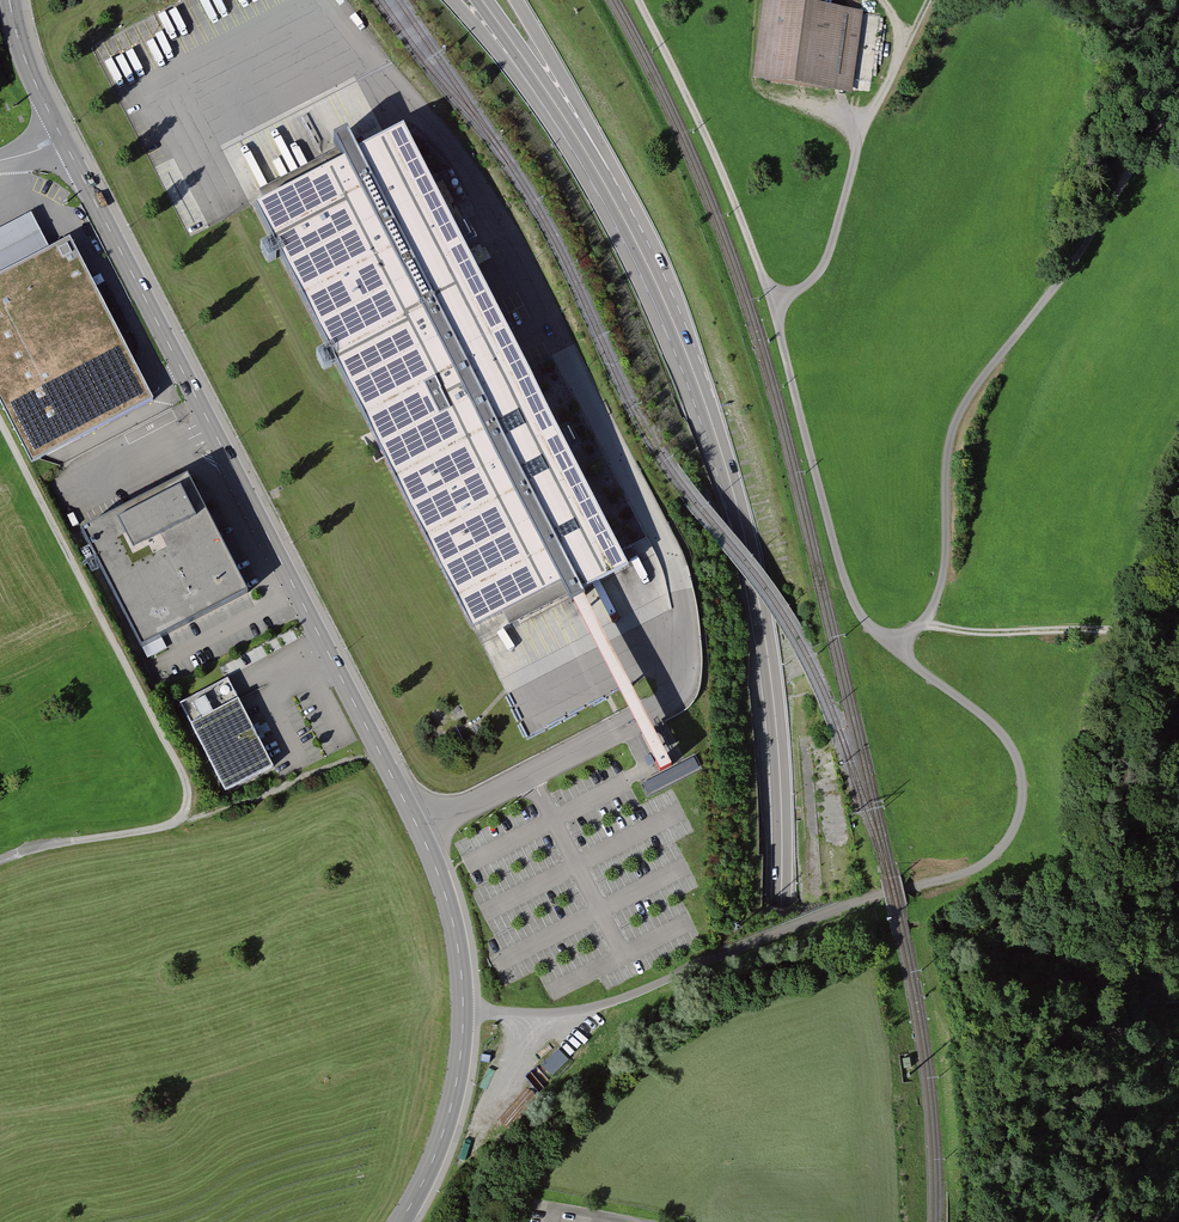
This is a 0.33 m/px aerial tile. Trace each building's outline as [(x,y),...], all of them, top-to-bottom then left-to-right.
[(753,79),(852,93),(864,11),(804,3),(804,0),(764,0),(753,79)] [(404,133),(255,209),(472,630),(503,614),(509,626),(567,597),(568,600),(571,598),(576,596),(583,592),(628,569),(404,133)] [(55,252),(34,213),(0,230),(0,280),(55,252)] [(35,463),(153,402),(146,388),(82,264),(72,243),(55,252),(0,280),(0,396),(35,463)] [(320,379),(332,374),(325,359),(313,365),(320,379)] [(190,477),(81,531),(142,648),(248,594),(201,499),(190,477)] [(662,774),(673,769),(583,592),(571,598),(662,774)] [(228,680),(180,704),(225,793),(273,769),(254,732),(228,680)] [(662,774),(644,784),(649,795),(699,769),(694,758),(673,769),(662,774)] [(544,1066),(555,1075),(569,1058),(559,1049),(544,1066)]
